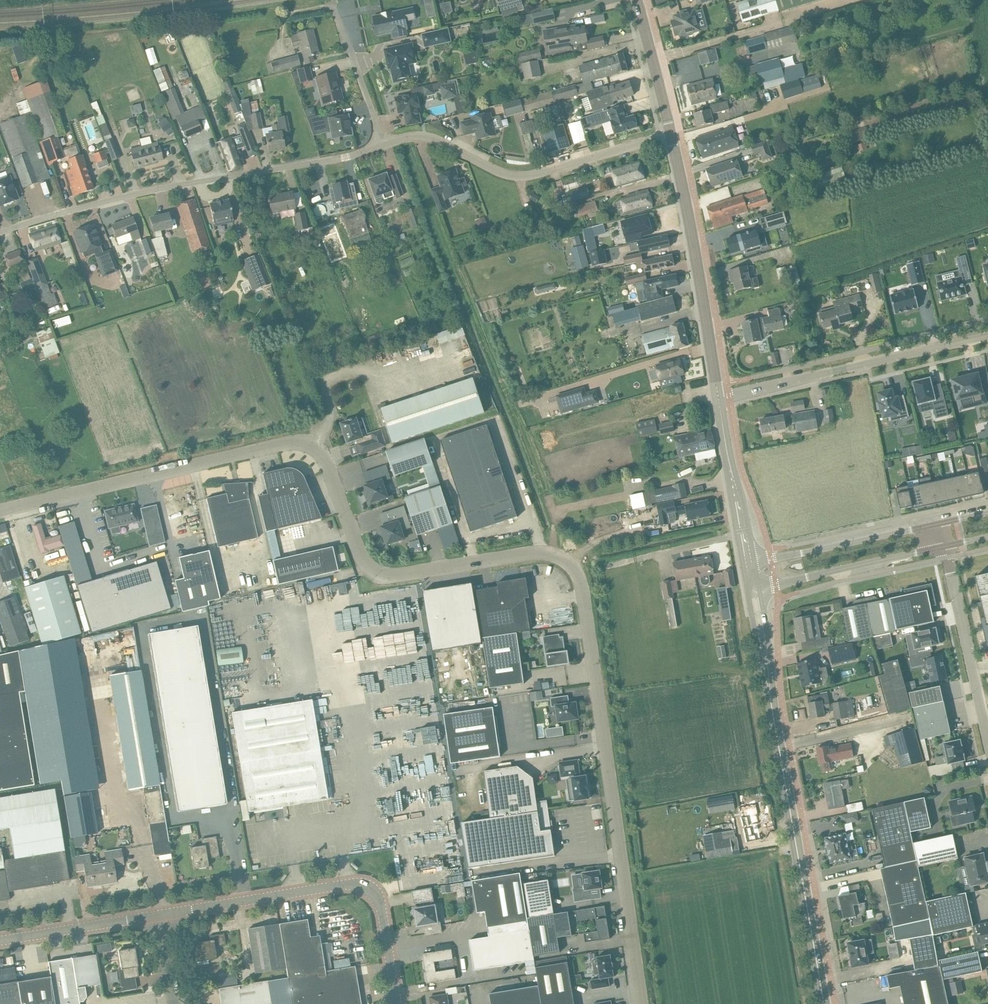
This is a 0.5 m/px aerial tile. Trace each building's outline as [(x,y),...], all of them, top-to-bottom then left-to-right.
[(428,18),(436,16),(433,0),(424,0),(428,18)] [(522,0),(498,0),(501,11),(516,7),(517,11),(525,9),(522,0)] [(779,11),(776,0),(749,0),(737,4),(743,22),(745,21),(745,22),(746,23),(750,22),(750,21),(750,20),(779,11)] [(779,11),(780,13),(820,0),(776,0),(779,11)] [(441,3),(443,13),(453,11),(450,1),(441,3)] [(381,15),(373,17),(377,35),(392,32),(393,38),(407,35),(407,31),(406,29),(408,29),(406,21),(404,11),(413,8),(393,12),(392,12),(381,14),(381,15)] [(534,24),(556,20),(554,9),(533,13),(534,24)] [(700,31),(695,10),(674,16),(675,20),(671,21),(675,36),(679,35),(680,36),(686,35),(688,36),(693,35),(694,32),(700,31)] [(572,49),(568,30),(570,30),(569,25),(546,29),(551,53),(572,49)] [(798,41),(794,26),(763,35),(763,36),(745,41),(749,54),(798,41)] [(585,27),(570,30),(568,30),(572,49),(573,52),(605,46),(603,36),(587,39),(585,27)] [(451,41),(448,28),(422,34),(425,47),(451,41)] [(298,34),(290,36),(291,40),(293,47),(301,45),(306,63),(313,61),(311,56),(314,56),(313,55),(318,54),(312,30),(298,34)] [(416,62),(412,43),(385,50),(389,69),(391,68),(394,82),(412,78),(408,64),(416,62)] [(18,64),(25,61),(20,46),(12,48),(18,64)] [(520,65),(542,60),(540,49),(518,53),(520,65)] [(719,60),(716,49),(698,54),(701,65),(719,60)] [(467,52),(469,64),(478,62),(475,50),(467,52)] [(628,71),(623,53),(613,56),(613,57),(580,66),(584,83),(587,82),(618,73),(628,71)] [(298,55),(270,62),(273,73),(300,65),(298,55)] [(779,58),(755,65),(760,84),(764,83),(765,89),(786,83),(806,77),(802,63),(782,69),(779,58)] [(542,60),(520,65),(518,65),(521,80),(541,76),(539,61),(542,60)] [(159,68),(153,71),(163,94),(173,119),(177,118),(185,138),(201,131),(197,122),(198,122),(206,118),(201,107),(193,111),(181,116),(176,104),(179,103),(173,89),(168,91),(159,68)] [(312,80),(309,68),(298,71),(291,72),(295,84),(301,82),(312,80)] [(338,82),(335,73),(316,78),(318,87),(320,86),(325,103),(340,99),(336,82),(338,82)] [(249,80),(251,94),(263,92),(261,78),(249,80)] [(446,81),(411,89),(412,94),(417,93),(417,94),(424,92),(425,96),(435,94),(434,90),(441,89),(443,100),(458,97),(461,96),(457,79),(446,81)] [(718,98),(713,79),(687,85),(692,105),(718,98)] [(799,79),(780,85),(785,99),(804,93),(799,79)] [(57,137),(65,134),(46,80),(24,88),(33,114),(35,120),(39,134),(42,140),(44,139),(45,141),(57,137)] [(230,103),(237,100),(231,85),(229,81),(229,80),(223,83),(222,83),(230,103)] [(629,81),(611,88),(609,89),(611,96),(600,100),(603,108),(614,104),(613,102),(634,95),(629,81)] [(559,89),(522,99),(523,106),(525,112),(555,103),(554,102),(579,96),(576,85),(559,89)] [(586,111),(592,110),(593,112),(603,108),(600,100),(611,96),(609,89),(611,88),(610,85),(587,93),(588,98),(583,100),(586,111)] [(420,109),(417,93),(396,98),(399,114),(404,113),(407,126),(421,122),(418,109),(420,109)] [(521,99),(504,104),(507,115),(524,110),(521,99)] [(246,122),(250,131),(263,128),(260,112),(259,112),(257,101),(239,105),(246,122)] [(727,101),(706,106),(707,110),(694,113),(697,127),(713,123),(711,114),(729,109),(727,101)] [(99,125),(98,125),(106,146),(109,153),(112,161),(121,157),(113,138),(112,139),(102,115),(96,102),(91,104),(96,117),(95,117),(99,125)] [(142,103),(132,105),(133,113),(144,111),(142,103)] [(607,110),(580,119),(583,129),(605,122),(611,121),(612,125),(615,134),(638,127),(634,116),(628,118),(624,105),(614,108),(607,110)] [(310,108),(305,109),(307,118),(316,115),(314,110),(310,108)] [(492,118),(491,113),(472,118),(473,120),(461,122),(464,135),(476,133),(478,140),(496,135),(495,130),(503,128),(500,115),(492,118)] [(27,114),(1,124),(23,187),(50,178),(46,167),(37,141),(39,141),(42,140),(39,134),(34,135),(30,122),(35,120),(33,114),(28,116),(27,114)] [(324,114),(307,119),(310,128),(326,124),(324,114)] [(348,115),(328,119),(332,139),(352,135),(351,132),(353,132),(351,124),(350,125),(348,115)] [(290,133),(286,116),(277,118),(278,125),(272,126),(274,134),(266,136),(269,151),(284,148),(282,135),(290,133)] [(134,118),(127,120),(128,125),(132,127),(136,126),(134,118)] [(172,127),(166,118),(158,124),(164,132),(172,127)] [(519,123),(522,134),(535,131),(532,119),(519,123)] [(241,135),(245,147),(246,149),(255,145),(250,131),(246,122),(237,126),(241,135)] [(563,125),(545,130),(551,152),(569,147),(563,125)] [(739,146),(732,126),(725,128),(726,130),(721,132),(720,130),(696,138),(703,158),(739,146)] [(862,139),(859,130),(848,133),(850,139),(848,140),(850,144),(862,139)] [(537,159),(530,133),(523,135),(528,152),(527,153),(525,158),(526,163),(528,162),(529,164),(532,163),(534,163),(533,160),(537,159)] [(245,147),(241,135),(235,137),(234,137),(218,143),(229,171),(244,165),(238,149),(245,147)] [(66,171),(70,182),(75,195),(93,189),(81,155),(81,156),(77,144),(71,146),(61,150),(60,148),(57,137),(45,141),(44,139),(42,140),(39,141),(47,164),(53,162),(64,158),(68,156),(69,160),(68,160),(71,169),(66,171)] [(772,157),(767,141),(751,146),(754,155),(760,153),(763,161),(772,157)] [(132,154),(131,154),(135,169),(156,163),(156,162),(163,160),(159,147),(158,147),(157,142),(130,149),(132,154)] [(868,149),(866,142),(857,145),(859,149),(861,149),(862,151),(868,149)] [(554,156),(571,151),(570,147),(553,152),(554,156)] [(104,151),(92,155),(95,164),(108,159),(106,154),(104,150),(104,151)] [(743,176),(737,159),(707,169),(712,186),(743,176)] [(640,161),(611,169),(613,174),(617,188),(645,179),(640,161)] [(18,199),(11,181),(17,179),(12,166),(4,169),(5,172),(0,174),(0,206),(18,199)] [(462,187),(467,185),(464,178),(460,180),(456,170),(437,177),(441,186),(432,190),(440,212),(447,210),(444,200),(464,193),(462,187)] [(386,174),(386,173),(368,180),(376,203),(379,204),(383,202),(384,200),(396,195),(396,198),(403,195),(395,174),(389,177),(387,177),(386,174)] [(353,183),(350,184),(346,185),(346,182),(333,185),(333,187),(329,188),(334,210),(358,205),(355,192),(353,183)] [(566,193),(569,202),(590,196),(587,186),(566,193)] [(653,207),(648,190),(626,196),(627,198),(621,199),(621,201),(616,202),(620,216),(653,207)] [(295,208),(292,193),(268,197),(269,200),(266,201),(267,203),(269,202),(271,213),(295,208)] [(760,206),(755,193),(743,197),(708,208),(715,227),(731,222),(729,216),(760,206)] [(177,205),(185,230),(202,224),(195,199),(177,205)] [(209,204),(214,224),(233,220),(229,200),(209,204)] [(598,212),(595,200),(575,206),(578,217),(598,212)] [(417,218),(413,207),(407,210),(410,220),(413,227),(420,225),(417,218)] [(372,245),(361,209),(342,215),(353,251),(372,245)] [(784,213),(784,212),(765,217),(765,219),(767,224),(768,228),(787,222),(784,213)] [(307,228),(303,213),(295,214),(298,230),(307,228)] [(162,215),(150,218),(154,232),(155,238),(151,240),(158,258),(162,257),(168,256),(163,237),(162,237),(162,235),(161,230),(162,230),(172,227),(169,214),(162,215)] [(627,242),(642,238),(642,236),(652,233),(647,215),(621,222),(627,242)] [(140,238),(133,217),(122,221),(122,222),(119,223),(112,225),(116,238),(130,233),(132,241),(140,238)] [(487,221),(477,225),(479,231),(489,227),(487,221)] [(186,229),(185,230),(192,252),(199,250),(210,247),(203,224),(202,224),(186,229)] [(592,227),(583,229),(588,252),(590,252),(597,250),(594,236),(606,233),(603,224),(592,227)] [(61,243),(56,225),(29,234),(34,251),(61,243)] [(77,228),(77,231),(74,232),(82,252),(84,258),(94,254),(103,276),(118,270),(110,250),(103,253),(101,245),(93,225),(84,228),(82,227),(77,228)] [(257,228),(251,230),(255,240),(262,237),(258,227),(257,228)] [(756,231),(741,235),(741,236),(737,237),(737,236),(727,239),(731,254),(741,251),(741,252),(745,250),(745,249),(746,249),(747,254),(762,250),(756,231)] [(406,240),(403,233),(391,238),(394,245),(406,240)] [(638,242),(641,253),(670,246),(668,235),(638,242)] [(154,251),(149,238),(141,240),(146,254),(154,251)] [(974,239),(966,241),(968,249),(976,247),(974,239)] [(70,257),(72,265),(75,265),(69,240),(63,242),(66,258),(70,257)] [(576,269),(589,266),(583,246),(571,250),(576,269)] [(597,250),(590,252),(593,266),(607,263),(604,249),(597,250)] [(24,262),(20,250),(4,256),(9,268),(24,262)] [(635,263),(643,261),(641,253),(623,257),(625,265),(635,263)] [(933,253),(923,256),(925,265),(935,262),(933,253)] [(241,261),(249,279),(248,280),(253,291),(270,284),(259,254),(241,261)] [(644,268),(645,272),(660,269),(675,266),(672,255),(643,261),(644,268)] [(413,256),(400,262),(402,267),(415,262),(413,256)] [(939,291),(937,291),(939,299),(941,299),(942,301),(966,295),(964,285),(972,283),(965,256),(956,258),(961,277),(937,283),(939,291)] [(37,258),(26,262),(33,278),(32,278),(36,288),(44,309),(58,303),(55,297),(53,298),(37,258)] [(919,261),(907,264),(912,286),(924,283),(919,261)] [(800,281),(795,264),(776,270),(779,279),(787,277),(789,284),(800,281)] [(412,267),(404,271),(406,276),(414,272),(412,267)] [(750,279),(747,267),(729,271),(731,278),(733,277),(737,290),(752,286),(752,289),(760,287),(757,277),(750,279)] [(645,273),(626,279),(627,285),(628,285),(647,280),(645,273)] [(878,273),(869,275),(871,281),(880,279),(878,273)] [(647,281),(635,284),(637,293),(649,290),(651,299),(663,296),(661,289),(679,285),(676,274),(647,281)] [(32,278),(19,283),(23,293),(36,288),(32,278)] [(537,294),(548,291),(547,285),(536,288),(537,294)] [(220,286),(214,287),(216,295),(223,293),(220,286)] [(914,289),(890,295),(895,314),(905,312),(909,311),(909,310),(919,308),(914,289)] [(86,291),(80,294),(84,306),(91,303),(86,291)] [(862,306),(859,295),(834,301),(835,307),(819,311),(824,328),(839,324),(853,321),(850,310),(862,306)] [(614,320),(616,326),(641,320),(641,321),(677,312),(673,296),(637,306),(638,308),(612,314),(614,320)] [(620,305),(608,308),(609,314),(622,311),(620,305)] [(769,317),(761,319),(765,336),(770,335),(769,331),(784,328),(780,307),(768,310),(769,317)] [(71,323),(68,315),(53,320),(55,328),(71,323)] [(761,337),(765,336),(761,319),(752,321),(742,323),(747,344),(762,341),(761,337)] [(688,346),(682,323),(671,326),(671,328),(642,335),(647,352),(648,354),(672,348),(671,346),(676,345),(677,349),(688,346)] [(438,332),(441,342),(466,335),(463,324),(438,332)] [(59,352),(50,327),(36,333),(45,358),(48,357),(49,360),(58,357),(57,353),(59,352)] [(780,364),(777,352),(771,353),(775,365),(780,364)] [(656,366),(660,381),(684,374),(680,359),(656,366)] [(969,376),(952,380),(957,400),(972,396),(973,399),(974,405),(985,403),(985,399),(983,393),(982,393),(981,389),(980,385),(983,384),(979,371),(968,374),(969,376)] [(934,391),(931,377),(912,382),(918,405),(932,402),(936,418),(949,415),(942,389),(934,391)] [(473,378),(450,386),(462,420),(485,412),(473,378)] [(427,393),(439,428),(462,420),(450,386),(427,393)] [(595,391),(585,394),(584,388),(557,396),(562,413),(598,402),(595,391)] [(830,397),(828,388),(822,390),(824,399),(830,397)] [(882,412),(883,411),(885,417),(888,416),(890,421),(908,416),(904,401),(898,402),(897,399),(893,400),(891,391),(879,394),(881,404),(880,404),(882,412)] [(416,435),(439,428),(427,393),(404,401),(416,435)] [(392,443),(416,435),(404,401),(381,409),(392,443)] [(804,409),(803,401),(791,403),(793,411),(804,409)] [(834,422),(832,409),(823,410),(825,423),(834,422)] [(818,428),(815,410),(793,414),(796,432),(818,428)] [(786,429),(783,416),(760,420),(763,433),(786,429)] [(362,436),(356,419),(353,420),(352,419),(349,420),(350,421),(341,424),(347,443),(358,440),(359,444),(358,444),(361,453),(385,445),(380,431),(371,434),(372,434),(367,436),(366,434),(362,436)] [(638,430),(656,426),(655,419),(636,423),(638,430)] [(674,431),(672,422),(660,425),(661,433),(674,431)] [(518,517),(487,425),(441,440),(471,532),(518,517)] [(705,431),(701,432),(697,433),(699,442),(692,444),(694,454),(705,451),(710,450),(715,449),(711,430),(705,431)] [(699,442),(697,433),(675,437),(679,457),(694,454),(692,444),(699,442)] [(950,442),(957,441),(955,433),(948,435),(950,442)] [(433,463),(425,439),(386,452),(394,476),(433,463)] [(910,455),(917,454),(916,447),(908,448),(910,455)] [(390,478),(386,466),(373,470),(377,482),(365,486),(368,495),(366,496),(368,502),(370,501),(371,503),(388,497),(382,481),(390,478)] [(257,497),(266,532),(321,519),(304,480),(301,481),(299,474),(293,476),(292,470),(286,471),(286,468),(262,474),(267,494),(257,497)] [(969,485),(971,496),(984,493),(982,483),(981,484),(979,472),(967,475),(969,485)] [(971,496),(967,475),(955,477),(960,499),(971,496)] [(918,479),(925,507),(936,504),(932,482),(931,477),(918,479)] [(960,499),(955,477),(943,480),(948,501),(960,499)] [(918,479),(907,482),(908,486),(912,507),(913,509),(925,507),(918,479)] [(948,501),(943,480),(932,482),(936,504),(948,501)] [(226,494),(206,498),(218,547),(258,538),(249,499),(248,483),(252,483),(252,482),(219,484),(219,485),(224,484),(226,494)] [(675,499),(676,500),(686,497),(683,484),(673,486),(673,487),(656,491),(654,491),(656,503),(675,499)] [(453,523),(441,486),(405,498),(417,535),(453,523)] [(912,507),(908,486),(896,489),(900,509),(912,507)] [(632,495),(635,509),(656,503),(652,490),(632,495)] [(674,501),(657,504),(659,516),(661,525),(661,526),(669,524),(667,514),(677,512),(674,501)] [(688,520),(711,516),(708,501),(685,505),(685,506),(678,507),(679,515),(687,513),(688,520)] [(111,528),(112,531),(112,534),(120,532),(119,526),(138,522),(138,521),(134,504),(105,511),(109,528),(111,528)] [(156,505),(141,509),(146,530),(161,526),(156,505)] [(410,525),(404,506),(390,511),(394,523),(382,527),(387,544),(404,539),(402,530),(404,529),(403,527),(410,525)] [(76,584),(92,580),(78,521),(61,524),(76,584)] [(33,525),(41,553),(65,546),(62,533),(47,538),(43,523),(33,525)] [(421,540),(412,541),(413,552),(422,551),(421,540)] [(3,582),(19,577),(10,546),(0,549),(2,556),(0,557),(0,573),(3,582)] [(278,585),(338,571),(332,547),(272,561),(278,585)] [(208,606),(207,602),(220,599),(208,551),(178,558),(183,579),(174,581),(182,612),(208,606)] [(709,575),(714,574),(711,556),(692,559),(695,577),(701,576),(702,583),(703,585),(706,586),(708,585),(710,584),(710,582),(709,575)] [(695,577),(692,559),(673,562),(676,580),(695,577)] [(77,586),(91,633),(171,609),(156,562),(92,581),(77,586)] [(735,586),(732,570),(723,571),(726,588),(735,586)] [(975,577),(981,602),(977,603),(987,647),(987,646),(987,574),(975,577)] [(81,633),(64,575),(25,587),(43,644),(81,633)] [(528,612),(526,598),(530,598),(526,578),(497,583),(498,587),(474,591),(482,638),(564,624),(561,607),(528,612)] [(668,601),(672,627),(679,626),(672,585),(671,581),(662,582),(665,599),(667,599),(668,601)] [(472,583),(423,591),(433,652),(483,644),(482,638),(474,591),(472,583)] [(899,597),(889,599),(896,630),(934,622),(931,606),(934,605),(934,606),(937,605),(933,589),(932,589),(927,590),(926,585),(920,586),(904,590),(904,592),(905,592),(906,595),(899,597)] [(891,633),(896,632),(896,630),(889,599),(880,601),(879,599),(874,596),(855,601),(851,606),(852,607),(842,609),(849,642),(874,637),(891,633)] [(10,647),(29,640),(13,597),(0,602),(0,619),(10,647)] [(729,603),(720,604),(723,620),(731,619),(729,603)] [(298,608),(298,617),(324,615),(324,606),(298,608)] [(796,619),(795,619),(796,619),(799,632),(797,633),(798,643),(814,640),(814,643),(815,647),(815,650),(831,646),(830,637),(821,639),(819,625),(817,615),(810,616),(802,618),(796,619)] [(197,626),(148,634),(177,812),(227,804),(197,626)] [(914,646),(908,647),(910,657),(931,652),(933,652),(932,646),(942,643),(940,632),(937,633),(936,628),(912,634),(914,646)] [(530,631),(521,632),(522,639),(531,638),(530,631)] [(524,684),(517,633),(483,638),(490,688),(524,684)] [(891,633),(874,637),(877,650),(893,646),(891,633)] [(561,641),(560,634),(543,637),(544,644),(553,643),(555,652),(545,654),(547,668),(565,665),(564,658),(569,657),(568,651),(565,651),(564,641),(561,641)] [(852,644),(828,649),(830,657),(832,665),(855,659),(852,644)] [(242,662),(241,648),(217,651),(218,665),(242,662)] [(718,649),(719,658),(726,657),(725,648),(718,649)] [(0,656),(0,695),(19,692),(25,691),(20,658),(19,651),(0,656)] [(910,657),(912,667),(928,664),(932,682),(947,679),(946,677),(947,677),(945,667),(944,667),(942,656),(932,658),(931,652),(910,657)] [(815,659),(798,663),(803,687),(830,681),(826,667),(817,669),(815,659)] [(885,675),(878,676),(889,714),(911,708),(898,660),(882,664),(885,675)] [(472,697),(489,696),(487,669),(470,670),(472,697)] [(143,788),(154,855),(171,852),(140,670),(109,676),(129,790),(143,788)] [(457,700),(467,699),(466,672),(456,672),(457,700)] [(940,686),(909,693),(912,708),(913,708),(944,702),(940,686)] [(26,733),(19,692),(0,695),(0,737),(26,733)] [(814,703),(809,704),(812,718),(821,716),(824,716),(823,709),(829,707),(830,712),(834,711),(832,704),(830,704),(828,693),(812,696),(814,703)] [(483,703),(468,704),(468,708),(494,707),(493,696),(482,697),(483,703)] [(577,710),(576,703),(565,705),(563,696),(551,698),(552,705),(556,704),(559,721),(578,718),(577,717),(579,716),(578,710),(577,710)] [(328,799),(311,699),(231,713),(246,800),(240,801),(243,821),(249,820),(248,812),(328,799)] [(856,722),(852,700),(844,701),(832,704),(834,711),(837,727),(839,727),(849,724),(849,723),(856,722)] [(920,740),(951,733),(944,701),(944,702),(913,708),(920,740)] [(358,707),(359,727),(369,727),(369,706),(358,707)] [(501,757),(494,707),(444,714),(451,764),(501,757)] [(883,736),(886,747),(893,746),(900,769),(923,762),(913,728),(883,736)] [(29,754),(26,733),(0,737),(0,758),(29,754)] [(954,773),(952,763),(964,760),(963,754),(962,747),(961,747),(960,741),(942,745),(945,756),(947,756),(948,763),(928,767),(931,778),(954,773)] [(853,758),(851,744),(829,748),(828,746),(817,748),(819,764),(831,762),(831,761),(853,758)] [(29,754),(0,758),(0,790),(34,785),(29,754)] [(573,775),(573,778),(572,778),(575,801),(589,799),(586,776),(578,777),(578,774),(580,774),(578,760),(560,763),(562,777),(573,775)] [(491,818),(462,823),(468,869),(555,856),(547,800),(537,802),(533,779),(517,767),(484,771),(491,818)] [(840,781),(825,783),(829,809),(845,806),(840,781)] [(337,784),(329,786),(331,796),(339,794),(337,784)] [(926,786),(923,791),(928,794),(931,790),(926,786)] [(55,789),(0,798),(0,830),(10,828),(14,858),(3,860),(0,847),(0,901),(10,899),(8,892),(58,884),(57,882),(69,880),(55,789)] [(97,833),(91,792),(64,797),(71,838),(97,833)] [(377,795),(361,799),(363,806),(379,803),(377,795)] [(733,795),(707,800),(710,814),(735,809),(733,795)] [(976,811),(972,796),(949,801),(952,816),(958,815),(960,825),(975,822),(972,812),(976,811)] [(931,828),(924,798),(904,802),(911,832),(931,828)] [(917,861),(911,832),(904,802),(872,809),(885,868),(917,861)] [(862,803),(847,806),(848,814),(864,810),(862,803)] [(759,816),(756,805),(739,809),(744,829),(745,829),(745,831),(744,832),(747,844),(762,841),(758,825),(759,825),(758,816),(759,816)] [(850,823),(858,821),(856,812),(848,814),(850,823)] [(181,833),(192,832),(191,825),(180,826),(181,833)] [(733,854),(730,839),(723,840),(721,832),(706,835),(710,859),(733,854)] [(827,838),(825,838),(826,840),(831,862),(831,863),(832,863),(849,859),(851,859),(850,858),(849,851),(852,850),(850,842),(847,842),(845,835),(846,835),(845,834),(844,834),(844,835),(827,838)] [(958,859),(953,834),(913,843),(919,867),(958,859)] [(218,850),(216,836),(201,839),(203,846),(190,848),(194,869),(209,867),(206,852),(218,850)] [(99,864),(103,884),(117,882),(114,865),(124,863),(122,849),(105,852),(107,863),(99,864)] [(983,854),(982,854),(966,858),(962,859),(964,867),(967,866),(971,885),(971,886),(972,886),(972,885),(987,882),(987,878),(987,872),(987,867),(987,863),(986,863),(986,864),(985,864),(983,855),(983,854)] [(87,887),(103,884),(99,864),(92,865),(90,855),(74,857),(76,871),(84,870),(85,877),(87,887)] [(930,919),(917,861),(880,869),(893,927),(930,919)] [(583,888),(583,887),(573,888),(575,902),(592,900),(591,892),(589,892),(589,890),(602,888),(600,871),(583,873),(585,887),(583,888)] [(520,873),(472,881),(477,913),(485,912),(489,937),(530,930),(528,918),(521,875),(520,873)] [(554,914),(549,880),(524,884),(530,918),(554,914)] [(849,894),(838,896),(844,919),(850,918),(852,926),(862,923),(861,916),(863,915),(864,913),(865,910),(865,908),(865,906),(865,903),(865,902),(859,904),(857,893),(861,892),(859,884),(847,887),(849,894)] [(449,885),(442,886),(443,893),(451,892),(449,885)] [(432,888),(412,891),(414,904),(434,901),(432,888)] [(926,902),(930,919),(933,934),(934,935),(973,927),(966,893),(950,896),(926,902)] [(424,925),(425,935),(442,932),(439,912),(436,913),(435,906),(422,908),(421,906),(413,908),(414,916),(416,916),(418,926),(424,925)] [(596,918),(598,931),(583,933),(585,943),(610,939),(605,906),(594,908),(596,918)] [(594,908),(575,911),(577,921),(596,918),(594,908)] [(530,918),(528,918),(530,930),(534,956),(560,952),(558,938),(572,935),(568,912),(554,914),(530,918)] [(311,945),(307,919),(279,924),(286,967),(288,977),(292,1003),(361,1003),(355,966),(325,971),(321,944),(311,945)] [(893,927),(895,941),(909,939),(915,970),(938,966),(933,935),(933,934),(930,919),(893,927)] [(976,925),(978,934),(981,933),(983,944),(987,943),(987,923),(976,925)] [(279,924),(247,930),(249,939),(254,973),(286,967),(279,924)] [(534,956),(530,930),(489,937),(470,940),(475,970),(535,961),(534,956)] [(226,946),(224,933),(210,936),(210,941),(193,943),(196,962),(217,959),(215,948),(226,946)] [(864,941),(848,943),(850,953),(849,953),(850,958),(851,958),(852,967),(868,964),(866,954),(873,953),(871,939),(864,941)] [(98,952),(113,951),(113,942),(98,943),(98,952)] [(135,948),(118,951),(120,961),(121,969),(119,969),(123,991),(136,988),(134,977),(139,977),(137,967),(138,967),(135,948)] [(453,959),(452,949),(423,954),(427,983),(456,979),(455,969),(436,972),(434,962),(453,959)] [(982,971),(978,952),(939,960),(943,980),(982,971)] [(95,954),(49,962),(56,1003),(80,1003),(79,1002),(83,1001),(86,997),(85,987),(100,984),(95,954)] [(611,955),(597,957),(598,963),(593,964),(595,975),(600,974),(600,979),(591,981),(592,989),(610,986),(608,978),(614,977),(611,955)] [(542,1003),(546,1003),(574,999),(568,962),(536,967),(539,986),(542,1003)] [(940,966),(938,966),(915,970),(887,975),(890,989),(905,985),(909,1003),(948,1003),(940,966)] [(15,968),(0,970),(0,1003),(20,1003),(15,968)] [(237,984),(236,976),(220,978),(221,986),(237,984)] [(17,982),(21,1003),(55,1003),(50,977),(17,982)] [(288,977),(267,981),(271,1003),(292,1003),(288,977)] [(976,982),(979,998),(987,996),(984,980),(976,982)] [(221,1003),(271,1003),(267,981),(218,989),(221,1003)] [(955,982),(948,984),(951,995),(958,994),(963,993),(960,981),(955,982)] [(539,986),(489,994),(491,1003),(542,1003),(539,986)] [(430,997),(431,1003),(448,1003),(447,994),(430,997)]
